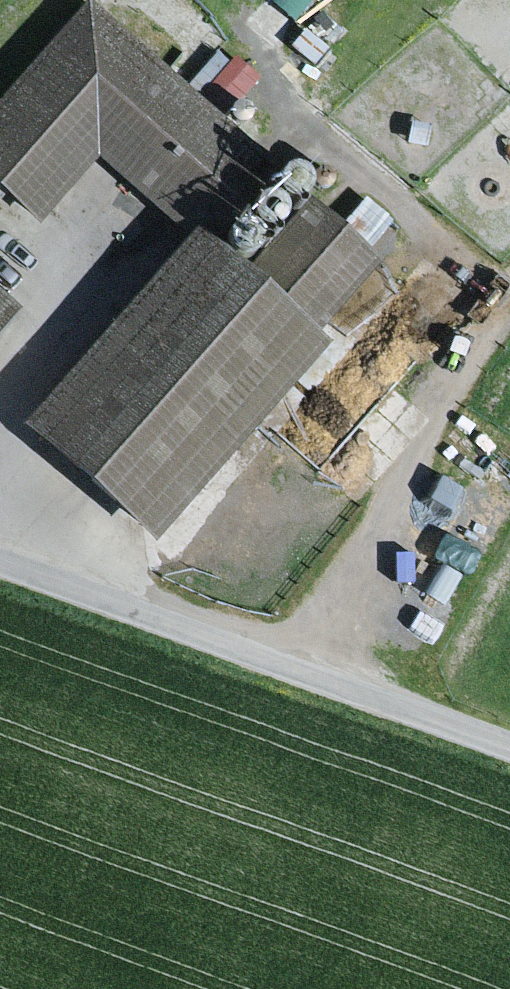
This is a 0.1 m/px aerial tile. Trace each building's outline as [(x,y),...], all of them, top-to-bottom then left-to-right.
[(0,97),(0,195),(33,224),(92,157),(182,236),(254,155),(82,4),(0,97)] [(262,191),(267,194),(273,196),(279,196),(284,194),(289,190),(292,185),(293,180),(293,174),(290,169),(286,165),(281,162),(276,161),(270,162),(265,164),(261,169),(258,174),(257,180),(259,186),(262,191)] [(238,220),(242,224),(248,226),(254,226),(260,224),(264,220),(267,215),(269,210),(268,204),(266,199),(262,194),(257,192),(251,191),(245,191),(240,194),(236,198),(234,204),(233,210),(234,215),(238,220)] [(177,238),(17,422),(145,532),(379,262),(305,198),(231,284),(177,238)] [(209,249),(214,252),(220,254),(226,254),(231,252),(236,248),(239,243),(240,238),(240,232),(237,227),(233,223),(228,220),(223,219),(217,220),(212,222),(208,226),(205,232),(205,238),(206,244),(209,249)]
